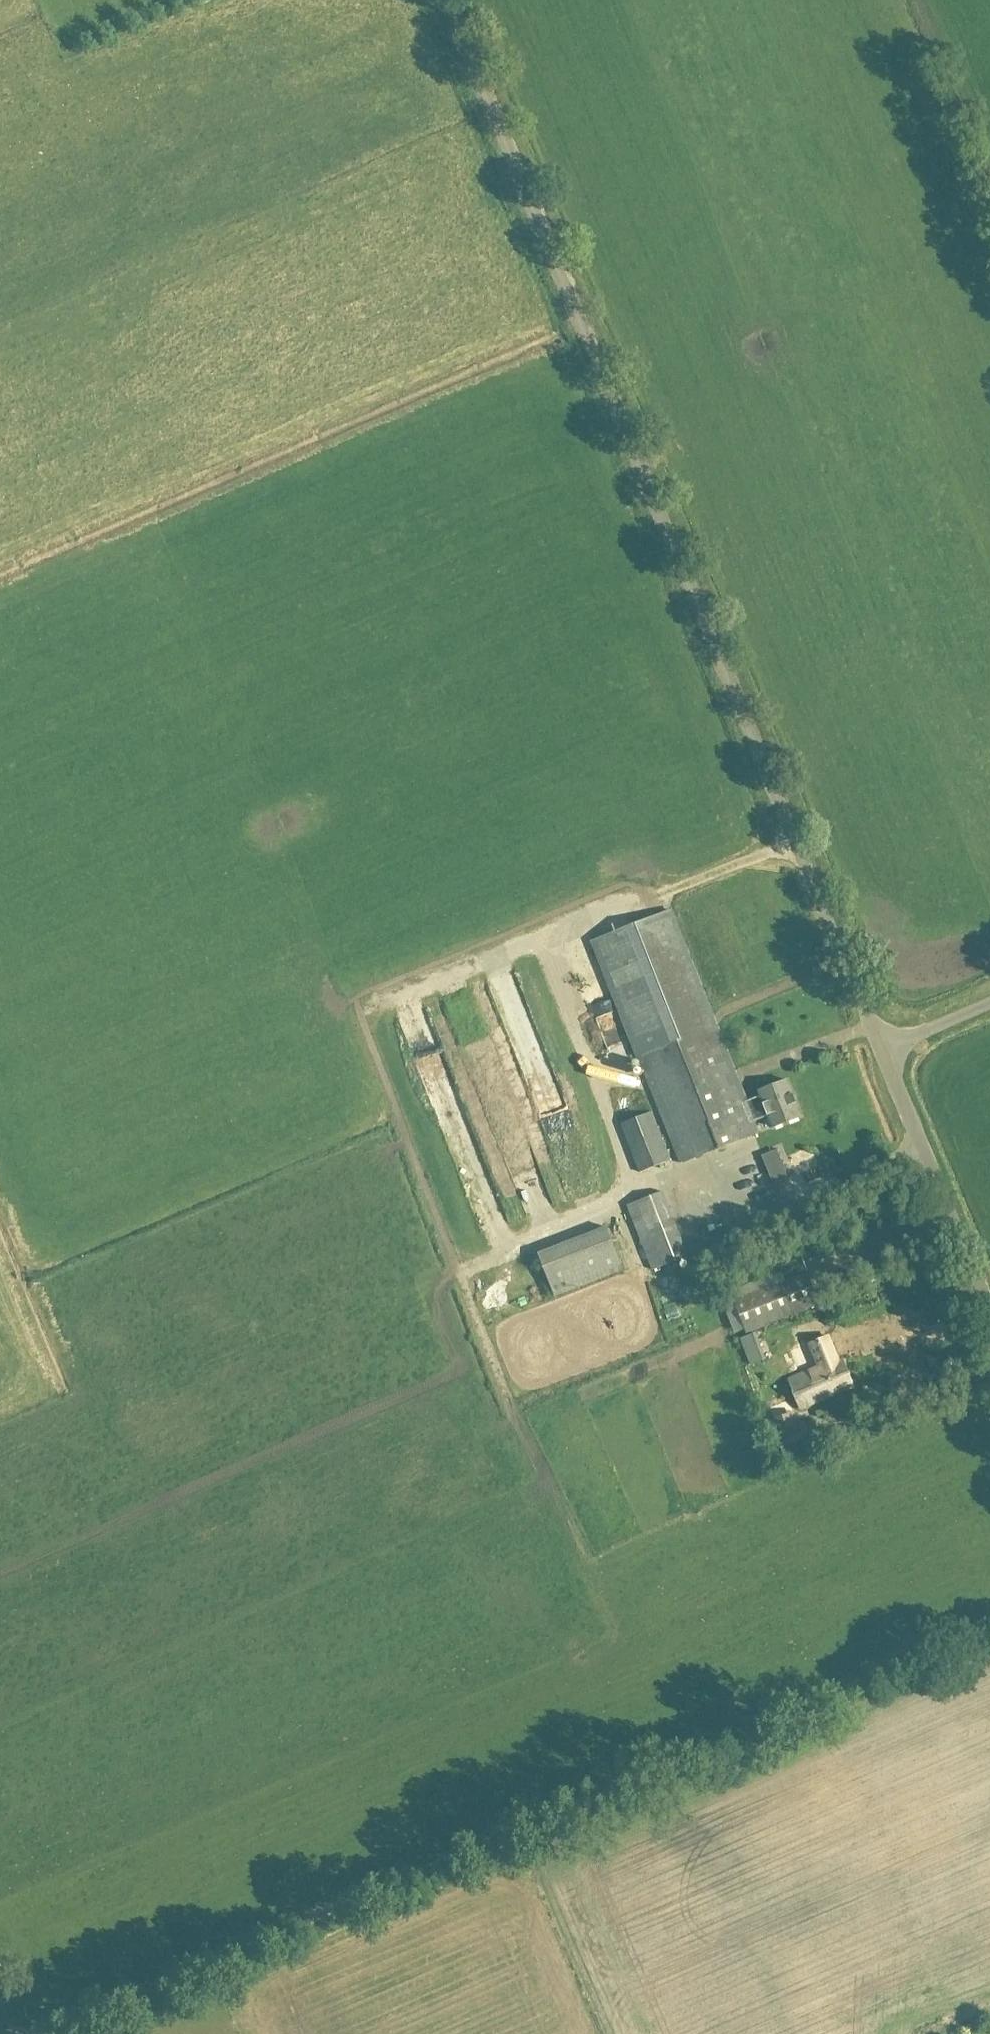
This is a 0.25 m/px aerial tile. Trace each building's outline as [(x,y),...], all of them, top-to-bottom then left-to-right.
[(746,1102),(670,910),(591,941),(679,1164),(758,1132),(754,1123),(768,1117),(773,1128),(801,1116),(787,1080),(758,1092),(760,1096),(746,1102)] [(582,1013),(608,1007),(604,986),(578,991),(582,1013)] [(412,1029),(425,1024),(417,1002),(404,1006),(412,1029)] [(590,1013),(599,1040),(618,1033),(610,1007),(590,1013)] [(579,1158),(540,1042),(515,1051),(554,1166),(579,1158)] [(543,1202),(492,1053),(467,1061),(517,1210),(543,1202)] [(620,1125),(638,1173),(669,1161),(650,1113),(620,1125)] [(627,1206),(652,1270),(689,1256),(664,1192),(627,1206)] [(606,1228),(538,1253),(554,1296),(622,1271),(606,1228)] [(833,1266),(825,1248),(801,1260),(809,1277),(833,1266)] [(746,1334),(820,1304),(807,1273),(785,1282),(781,1272),(720,1297),(724,1306),(722,1307),(733,1333),(744,1329),(746,1334)] [(677,1279),(654,1278),(653,1311),(676,1312),(677,1279)] [(739,1339),(749,1367),(766,1361),(756,1333),(739,1339)] [(821,1364),(788,1378),(800,1409),(853,1387),(842,1359),(839,1360),(836,1352),(838,1351),(832,1335),(820,1339),(826,1354),(818,1357),(821,1364)]
